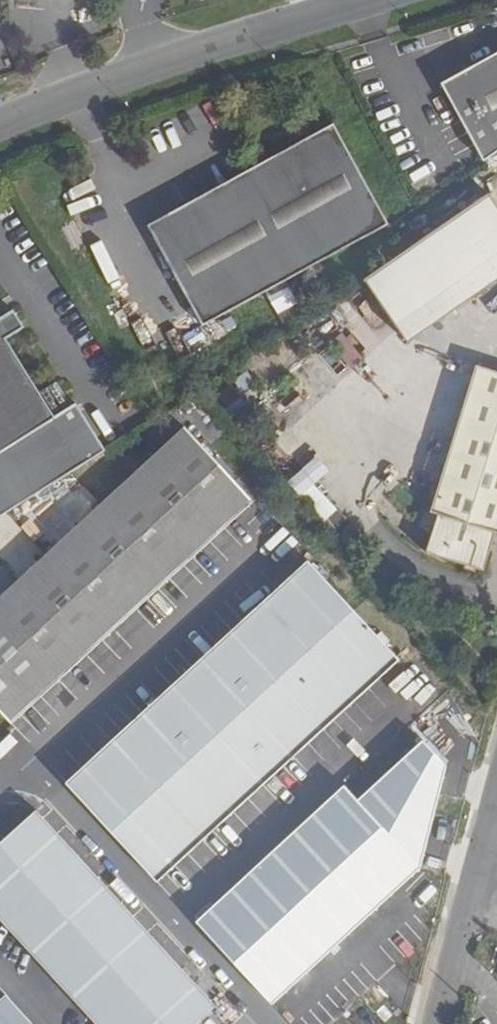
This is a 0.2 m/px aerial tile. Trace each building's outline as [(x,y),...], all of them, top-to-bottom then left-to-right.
[(437,95),(480,168),(496,156),(496,57),(437,95)] [(389,224),(335,126),(150,225),(156,236),(174,271),(204,326),(389,224)] [(311,139),(308,133),(290,143),(293,149),(311,139)] [(378,275),(419,334),(496,280),(496,193),(378,275)] [(156,236),(137,246),(156,280),(174,271),(156,236)] [(106,451),(76,404),(71,407),(56,383),(36,395),(3,341),(24,328),(13,310),(0,319),(0,518),(106,451)] [(333,376),(359,358),(342,334),(317,352),(333,376)] [(438,515),(426,553),(483,571),(495,533),(496,533),(496,373),(476,367),(431,513),(438,515)] [(185,429),(0,599),(0,711),(12,725),(253,503),(185,429)] [(305,562),(58,783),(149,883),(396,662),(305,562)] [(343,785),(196,922),(247,977),(317,913),(332,899),(395,840),(343,785)] [(340,908),(332,899),(317,913),(325,922),(340,908)] [(4,996),(0,1000),(0,1023),(30,1023),(4,996)]
